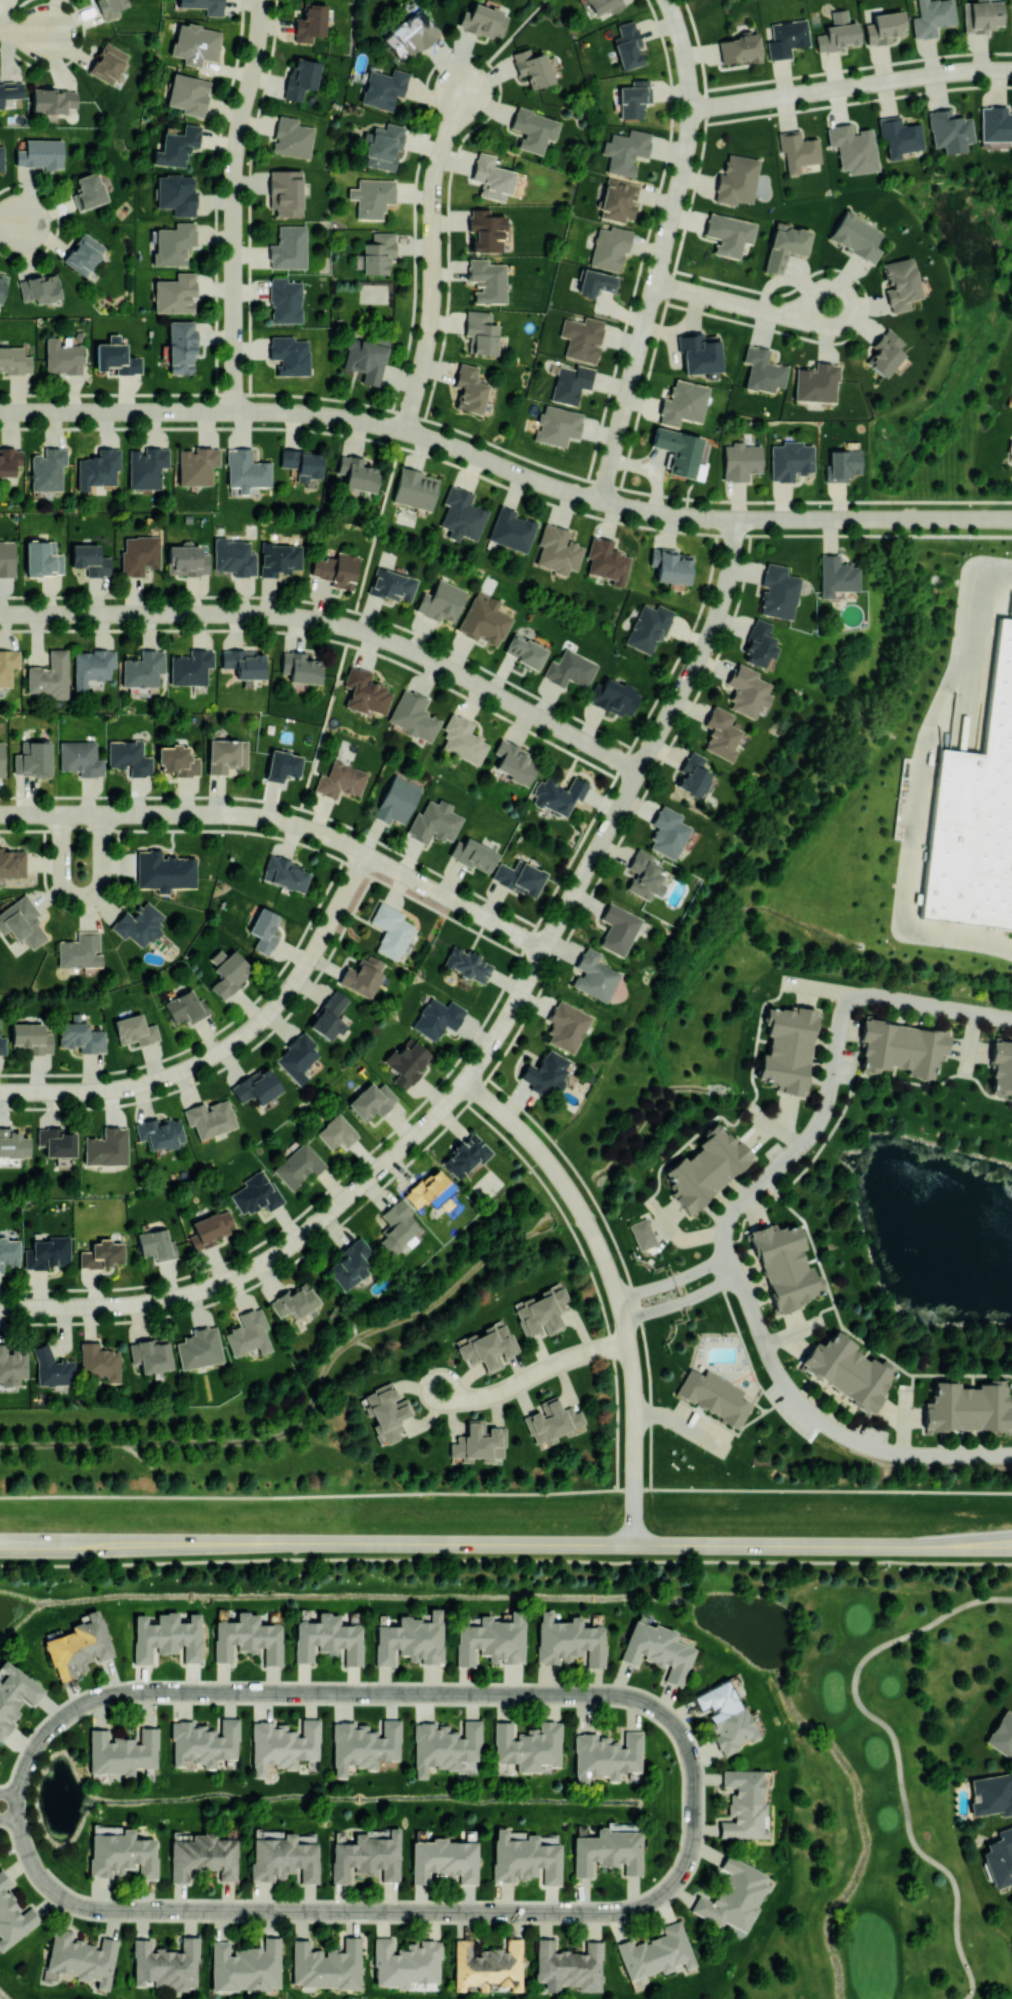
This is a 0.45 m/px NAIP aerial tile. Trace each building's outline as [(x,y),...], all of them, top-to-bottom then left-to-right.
[(119,16),(117,9),(128,6),(126,0),(96,0),(103,22),(119,16)] [(177,7),(204,8),(204,15),(222,15),(223,0),(177,0),(177,7)] [(606,10),(609,14),(625,5),(622,0),(586,0),(595,16),(606,10)] [(936,38),(935,26),(955,25),(953,0),(931,0),(927,0),(917,0),(918,15),(911,16),(913,39),(936,38)] [(963,2),(963,33),(979,33),(979,27),(1002,26),(1001,1),(963,2)] [(498,41),(508,13),(473,2),(469,12),(463,10),(457,27),(498,41)] [(294,42),(312,43),(312,36),(325,36),(325,25),(331,25),(332,5),(303,4),(302,18),(295,18),(294,42)] [(440,35),(419,7),(381,36),(399,59),(407,53),(410,58),(440,35)] [(816,52),(841,51),(840,46),(859,45),(857,22),(846,23),(846,10),(830,11),(831,26),(825,26),(825,34),(815,35),(816,52)] [(872,14),(873,23),(865,24),(867,46),(890,43),(889,36),(905,34),(902,11),(872,14)] [(619,69),(644,64),(635,20),(616,24),(619,35),(613,37),(619,69)] [(770,22),(771,41),(767,41),(768,60),(791,59),(790,47),(809,46),(807,20),(770,22)] [(200,66),(201,59),(216,61),(220,29),(176,23),(172,56),(183,57),(182,64),(200,66)] [(721,64),(760,59),(757,35),(718,39),(721,64)] [(128,53),(103,42),(89,74),(113,85),(128,53)] [(552,83),(545,52),(530,56),(528,48),(511,52),(517,76),(526,74),(530,89),(552,83)] [(319,62),(291,57),(284,99),(301,102),(303,88),(315,90),(319,62)] [(390,75),(368,70),(361,103),(392,110),(395,96),(403,98),(409,72),(392,68),(390,75)] [(209,80),(172,73),(166,105),(182,108),(181,113),(203,117),(209,80)] [(620,119),(642,118),(642,104),(650,104),(649,79),(631,80),(632,87),(619,87),(620,119)] [(76,107),(76,89),(32,89),(32,113),(66,113),(66,107),(76,107)] [(1011,141),(1011,112),(1006,112),(1006,107),(980,106),(980,141),(1011,141)] [(540,155),(545,139),(553,141),(559,120),(515,107),(509,129),(521,132),(516,148),(540,155)] [(973,142),(970,116),(950,118),(949,109),(927,111),(931,148),(942,147),(943,154),(965,151),(964,143),(973,142)] [(298,118),(277,115),(272,153),(309,158),(313,126),(297,124),(298,118)] [(923,149),(920,123),(900,125),(899,116),(878,118),(879,138),(885,137),(888,160),(900,159),(900,152),(923,149)] [(153,163),(186,167),(188,146),(198,147),(200,125),(183,123),(182,134),(163,132),(161,151),(154,150),(153,163)] [(393,171),(396,150),(401,151),(405,126),(385,123),(384,129),(373,127),(372,133),(368,133),(362,166),(393,171)] [(876,169),(871,128),(858,130),(858,133),(852,134),(851,124),(826,127),(828,147),(837,146),(840,174),(876,169)] [(606,172),(633,176),(635,164),(632,164),(634,155),(647,157),(651,133),(628,129),(627,136),(611,133),(609,141),(604,140),(602,154),(609,155),(606,172)] [(803,139),(802,130),(777,133),(779,152),(783,151),(785,175),(799,174),(798,165),(821,163),(819,137),(803,139)] [(62,169),(62,139),(25,140),(25,150),(15,150),(15,166),(44,166),(44,169),(62,169)] [(513,171),(492,166),(495,155),(477,151),(471,180),(481,182),(478,196),(506,202),(513,171)] [(752,203),(758,159),(726,154),(723,174),(717,173),(713,202),(735,205),(736,201),(752,203)] [(275,216),(302,216),(301,169),(269,170),(270,209),(275,208),(275,216)] [(107,201),(97,171),(74,178),(78,190),(70,192),(76,211),(107,201)] [(156,207),(173,208),(173,216),(195,216),(195,190),(192,190),(192,175),(157,175),(156,207)] [(639,184),(606,178),(598,216),(631,223),(639,184)] [(395,180),(357,179),(356,188),(347,188),(347,199),(356,199),(356,219),(383,219),(384,203),(394,204),(395,180)] [(505,215),(488,215),(488,209),(468,209),(468,231),(472,231),(472,252),(501,252),(501,229),(505,229),(505,215)] [(828,240),(874,261),(880,249),(874,247),(882,229),(842,211),(828,240)] [(755,222),(708,212),(703,236),(716,238),(712,254),(738,259),(742,243),(750,244),(755,222)] [(196,222),(174,222),(175,229),(156,229),(157,253),(153,253),(153,265),(187,265),(187,246),(196,246),(196,222)] [(811,230),(774,222),(763,271),(780,274),(785,252),(806,257),(811,230)] [(620,272),(629,231),(598,225),(589,265),(620,272)] [(306,226),(277,226),(277,244),(269,244),(269,268),(306,268),(306,226)] [(63,262),(87,277),(105,246),(81,232),(63,262)] [(386,274),(387,255),(394,255),(395,233),(372,232),(372,243),(363,243),(363,255),(355,255),(354,268),(362,268),(362,274),(386,274)] [(919,298),(911,257),(881,263),(886,286),(884,286),(889,313),(909,309),(907,300),(919,298)] [(505,263),(487,263),(487,259),(467,259),(468,281),(475,281),(475,289),(472,289),(472,303),(505,303),(505,263)] [(617,276),(583,269),(578,293),(594,297),(595,289),(614,292),(617,276)] [(154,312),(195,311),(194,272),(176,272),(176,280),(154,280),(154,312)] [(61,299),(56,274),(41,277),(41,275),(17,280),(22,301),(34,299),(35,304),(61,299)] [(301,323),(301,282),(287,281),(287,277),(270,277),(269,322),(301,323)] [(468,353),(496,354),(497,324),(490,323),(490,311),(466,310),(465,335),(469,336),(468,353)] [(605,321),(584,316),(582,323),(563,318),(559,336),(568,338),(563,356),(594,364),(605,321)] [(168,374),(193,374),(194,321),(169,321),(168,374)] [(897,349),(902,343),(886,328),(870,346),(875,350),(864,362),(882,378),(903,355),(897,349)] [(95,343),(95,370),(106,370),(106,367),(115,367),(115,374),(140,374),(140,356),(126,356),(126,343),(119,343),(119,334),(107,334),(107,343),(95,343)] [(683,374),(719,373),(718,334),(677,335),(678,352),(683,352),(683,374)] [(380,386),(387,342),(348,336),(343,369),(363,372),(361,383),(380,386)] [(81,374),(81,345),(58,344),(58,338),(45,337),(45,373),(81,374)] [(309,337),(269,337),(269,359),(276,359),(276,375),(309,375),(309,337)] [(744,388),(771,393),(772,385),(783,387),(787,365),(767,362),(769,349),(745,344),(742,362),(749,363),(744,388)] [(23,356),(23,347),(0,347),(0,372),(31,372),(31,356),(23,356)] [(477,366),(458,363),(454,387),(458,387),(454,409),(480,413),(486,384),(475,382),(477,366)] [(836,402),(837,363),(814,363),(814,368),(794,368),(794,401),(836,402)] [(558,365),(550,400),(577,406),(581,388),(589,390),(594,368),(576,364),(574,369),(558,365)] [(708,386),(673,378),(668,399),(662,398),(657,422),(677,427),(679,418),(700,423),(708,386)] [(564,447),(566,437),(577,439),(582,413),(541,404),(534,441),(564,447)] [(701,436),(654,427),(650,446),(671,451),(667,473),(692,478),(701,436)] [(770,445),(770,481),(793,481),(793,472),(812,473),(813,445),(802,445),(802,441),(782,441),(782,445),(770,445)] [(723,443),(723,480),(747,481),(747,473),(761,473),(761,445),(742,445),(742,444),(723,443)] [(61,465),(66,465),(66,448),(44,447),(43,454),(30,454),(30,490),(61,491),(61,465)] [(160,467),(168,467),(168,447),(143,448),(143,450),(128,450),(129,489),(160,488),(160,467)] [(77,490),(88,491),(89,485),(115,485),(115,470),(119,470),(119,448),(97,448),(97,458),(77,458),(77,490)] [(211,485),(211,466),(219,466),(219,448),(178,448),(178,485),(211,485)] [(247,487),(270,486),(270,461),(251,461),(251,448),(226,448),(227,486),(238,486),(238,494),(247,494),(247,487)] [(14,465),(21,465),(21,450),(0,450),(0,477),(14,478),(14,465)] [(321,452),(280,450),(279,467),(296,468),(296,481),(307,482),(307,478),(319,479),(321,452)] [(859,451),(829,450),(829,464),(824,464),(824,482),(849,482),(849,473),(859,474),(859,451)] [(374,492),(378,468),(362,466),(363,458),(339,454),(336,473),(345,474),(343,487),(374,492)] [(392,502),(431,511),(438,479),(421,475),(422,471),(400,466),(392,502)] [(487,510),(469,504),(473,493),(449,485),(442,503),(447,505),(439,526),(449,530),(446,537),(457,542),(460,535),(476,541),(487,510)] [(487,540),(526,553),(536,522),(514,515),(515,510),(499,505),(487,540)] [(583,545),(566,540),(569,530),(543,523),(537,545),(540,546),(535,566),(566,574),(568,569),(576,571),(583,545)] [(159,536),(121,536),(122,577),(143,576),(143,567),(159,567),(159,536)] [(629,554),(609,551),(612,540),(590,536),(586,557),(589,557),(586,573),(612,578),(610,585),(623,587),(629,554)] [(255,576),(255,553),(249,553),(249,540),(226,541),(226,537),(213,537),(214,571),(233,570),(233,576),(255,576)] [(14,576),(14,541),(0,541),(0,576),(14,576)] [(25,541),(26,576),(63,576),(63,553),(55,553),(55,541),(25,541)] [(99,545),(71,544),(71,567),(86,567),(86,576),(110,576),(110,557),(99,556),(99,545)] [(302,545),(261,544),(260,576),(287,577),(288,569),(301,569),(302,545)] [(209,574),(208,552),(200,553),(200,545),(167,546),(168,575),(209,574)] [(649,566),(657,566),(655,581),(688,584),(691,553),(651,549),(649,566)] [(353,590),(358,555),(337,552),(336,556),(314,553),(310,576),(331,579),(330,587),(353,590)] [(858,590),(858,564),(838,564),(838,554),(820,554),(820,598),(833,598),(832,591),(858,590)] [(793,619),(798,576),(785,575),(787,565),(765,563),(762,588),(759,615),(793,619)] [(410,604),(417,579),(376,567),(369,592),(410,604)] [(423,591),(414,611),(438,621),(440,617),(453,623),(467,591),(437,578),(430,594),(423,591)] [(511,617),(496,610),(500,600),(476,589),(457,631),(476,640),(477,638),(497,647),(511,617)] [(624,644),(652,656),(672,611),(657,604),(654,609),(642,603),(624,644)] [(763,668),(767,657),(770,658),(777,639),(767,635),(771,624),(754,617),(742,652),(746,654),(744,661),(763,668)] [(998,617),(1011,619),(1011,928),(918,916),(940,748),(981,753),(998,617)] [(548,649),(513,632),(502,653),(537,670),(548,649)] [(598,663),(564,648),(557,662),(551,659),(542,678),(563,687),(567,678),(587,687),(598,663)] [(66,696),(67,649),(48,649),(48,667),(26,667),(26,695),(66,696)] [(122,659),(121,686),(157,687),(157,673),(164,673),(164,649),(140,649),(140,659),(122,659)] [(170,685),(206,685),(206,668),(213,668),(213,649),(189,649),(189,656),(170,655),(170,685)] [(0,650),(0,687),(10,687),(11,667),(18,668),(19,650),(0,650)] [(73,651),(73,690),(86,690),(86,682),(102,682),(102,679),(109,679),(109,668),(114,668),(114,650),(73,651)] [(264,651),(220,650),(220,668),(236,668),(236,678),(264,679),(264,651)] [(321,660),(305,659),(305,652),(281,651),(280,673),(289,673),(289,682),(320,683),(321,660)] [(754,719),(759,705),(765,708),(771,695),(766,693),(770,684),(755,677),(758,672),(735,662),(726,684),(735,688),(727,708),(754,719)] [(384,716),(392,689),(369,683),(372,672),(348,666),(343,686),(350,688),(345,705),(384,716)] [(595,682),(587,700),(628,720),(640,695),(633,692),(634,690),(606,676),(602,685),(595,682)] [(386,724),(430,742),(440,719),(422,712),(428,699),(401,688),(386,724)] [(741,730),(729,725),(733,714),(712,705),(703,725),(711,728),(702,749),(731,762),(736,750),(733,749),(741,730)] [(488,742),(469,733),(473,723),(450,713),(442,730),(447,732),(440,749),(478,765),(488,742)] [(494,771),(527,785),(536,764),(526,760),(530,751),(499,738),(493,753),(500,756),(494,771)] [(247,741),(208,739),(208,774),(226,775),(226,767),(246,768),(247,741)] [(152,776),(151,755),(142,755),(142,740),(107,740),(108,767),(129,767),(129,776),(152,776)] [(50,741),(21,741),(20,754),(14,754),(13,775),(49,776),(50,741)] [(59,741),(59,770),(79,771),(78,777),(102,777),(103,759),(95,758),(96,742),(59,741)] [(199,762),(189,762),(189,746),(158,746),(159,773),(174,773),(174,776),(199,776),(199,762)] [(301,754),(269,750),(265,781),(282,783),(283,775),(298,777),(301,754)] [(705,758),(689,750),(678,771),(682,773),(675,787),(699,798),(711,772),(700,767),(705,758)] [(368,772),(332,760),(326,776),(319,774),(313,791),(335,799),(338,790),(359,797),(368,772)] [(373,816),(388,824),(390,818),(403,824),(421,788),(394,774),(373,816)] [(589,784),(572,776),(565,790),(553,784),(556,779),(547,775),(543,782),(539,780),(530,801),(565,817),(574,798),(581,801),(589,784)] [(450,843),(462,817),(449,811),(452,805),(439,798),(436,803),(428,799),(420,815),(415,812),(405,833),(427,843),(431,834),(450,843)] [(690,827),(678,821),(681,814),(660,804),(650,824),(656,828),(647,847),(674,860),(690,827)] [(463,843),(456,840),(448,855),(487,874),(498,853),(465,837),(463,843)] [(625,890),(648,900),(651,893),(656,896),(665,876),(656,872),(658,867),(649,862),(652,856),(636,848),(627,868),(634,872),(625,890)] [(24,850),(0,850),(0,877),(25,877),(24,850)] [(195,888),(195,857),(161,857),(161,850),(136,850),(136,888),(157,888),(157,894),(168,894),(168,888),(195,888)] [(302,893),(310,868),(268,855),(260,879),(302,893)] [(533,899),(545,873),(517,859),(512,869),(498,862),(490,878),(533,899)] [(0,935),(8,930),(15,941),(22,937),(30,950),(47,939),(34,917),(38,914),(27,895),(0,911),(0,935)] [(143,950),(161,928),(157,925),(164,916),(144,900),(132,916),(124,910),(110,928),(124,940),(126,936),(143,950)] [(413,925),(401,920),(404,913),(378,902),(369,923),(384,929),(374,951),(398,961),(413,925)] [(598,946),(622,957),(641,918),(608,902),(599,920),(608,924),(598,946)] [(277,936),(271,933),(279,916),(260,906),(248,932),(258,937),(252,949),(268,956),(277,936)] [(101,967),(101,952),(99,952),(99,932),(76,932),(76,940),(58,940),(57,967),(101,967)] [(442,967),(484,983),(493,962),(450,946),(442,967)] [(605,1002),(619,973),(596,962),(600,953),(584,946),(574,968),(579,970),(571,987),(605,1002)] [(209,986),(222,1000),(245,978),(243,975),(250,968),(233,950),(226,956),(219,949),(209,959),(216,966),(213,969),(220,976),(209,986)] [(337,982),(368,998),(381,973),(378,972),(382,964),(361,953),(353,969),(346,966),(337,982)] [(348,999),(333,988),(307,1026),(330,1042),(343,1024),(335,1018),(348,999)] [(163,1003),(173,1023),(184,1018),(188,1025),(209,1014),(201,998),(196,1000),(190,989),(163,1003)] [(466,1009),(449,1000),(446,1005),(428,996),(412,1029),(435,1041),(443,1026),(454,1031),(466,1009)] [(572,1054),(591,1015),(557,999),(547,1020),(553,1023),(544,1041),(572,1054)] [(819,1009),(803,1095),(774,1089),(775,1080),(757,1077),(771,1004),(796,1009),(797,1005),(819,1009)] [(159,1041),(155,1023),(144,1026),(142,1013),(113,1020),(119,1045),(137,1040),(138,1045),(159,1041)] [(864,1016),(950,1030),(945,1059),(936,1058),(933,1076),(860,1064),(864,1038),(860,1038),(864,1016)] [(88,1022),(58,1023),(59,1047),(79,1046),(79,1053),(105,1052),(104,1030),(88,1030),(88,1022)] [(52,1054),(51,1023),(10,1024),(11,1048),(35,1048),(35,1054),(52,1054)] [(301,1071),(318,1055),(311,1047),(315,1043),(303,1031),(273,1059),(298,1086),(307,1078),(301,1071)] [(397,1074),(392,1080),(403,1090),(433,1059),(410,1036),(397,1050),(394,1047),(382,1060),(397,1074)] [(992,1038),(1011,1041),(1011,1091),(988,1087),(993,1061),(989,1060),(992,1038)] [(519,1078),(531,1084),(530,1086),(557,1099),(565,1082),(560,1080),(570,1060),(545,1048),(536,1068),(526,1063),(519,1078)] [(282,1090),(265,1065),(230,1088),(239,1103),(252,1095),(258,1105),(282,1090)] [(382,1082),(375,1088),(370,1082),(346,1103),(362,1122),(375,1112),(378,1116),(398,1100),(382,1082)] [(236,1128),(228,1097),(182,1110),(186,1126),(193,1124),(197,1139),(236,1128)] [(339,1140),(345,1147),(358,1135),(337,1112),(314,1134),(329,1150),(339,1140)] [(134,1124),(138,1141),(145,1139),(147,1150),(164,1147),(164,1148),(184,1144),(178,1115),(134,1124)] [(753,1155),(689,1215),(669,1193),(676,1187),(663,1173),(717,1122),(735,1141),(738,1138),(753,1155)] [(126,1165),(126,1127),(102,1126),(101,1137),(84,1137),(83,1165),(126,1165)] [(20,1137),(20,1132),(11,1132),(11,1127),(0,1127),(0,1157),(28,1157),(28,1137),(20,1137)] [(74,1133),(61,1132),(61,1128),(36,1127),(36,1146),(44,1146),(44,1156),(74,1157),(74,1133)] [(492,1152),(471,1131),(450,1151),(451,1153),(440,1163),(456,1180),(476,1161),(479,1165),(492,1152)] [(290,1190),(310,1171),(314,1175),(326,1165),(304,1141),(272,1170),(290,1190)] [(403,1195),(414,1209),(425,1200),(432,1209),(438,1204),(444,1211),(454,1203),(447,1195),(454,1189),(436,1167),(403,1195)] [(229,1194),(241,1216),(263,1204),(267,1211),(282,1203),(263,1168),(242,1180),(244,1185),(229,1194)] [(380,1214),(388,1224),(379,1231),(384,1236),(378,1242),(391,1258),(414,1239),(410,1234),(417,1227),(407,1215),(411,1212),(399,1198),(380,1214)] [(191,1223),(195,1234),(188,1237),(194,1251),(209,1245),(207,1240),(235,1228),(227,1208),(191,1223)] [(749,1229),(795,1213),(823,1297),(777,1313),(749,1229)] [(638,1251),(657,1244),(647,1217),(628,1224),(638,1251)] [(141,1257),(149,1255),(151,1263),(177,1258),(173,1240),(168,1242),(165,1227),(136,1233),(141,1257)] [(69,1265),(69,1237),(47,1236),(47,1240),(32,1240),(31,1249),(25,1249),(25,1269),(47,1270),(47,1264),(69,1265)] [(341,1291),(369,1272),(361,1260),(371,1252),(359,1236),(340,1250),(344,1256),(326,1269),(341,1291)] [(123,1266),(122,1242),(110,1242),(110,1240),(90,1240),(90,1251),(79,1251),(79,1267),(123,1266)] [(277,1318),(290,1311),(294,1318),(316,1305),(304,1281),(268,1301),(277,1318)] [(523,1337),(544,1331),(545,1334),(563,1329),(557,1312),(566,1310),(563,1302),(568,1300),(563,1287),(551,1291),(551,1290),(531,1297),(521,1300),(524,1306),(514,1309),(523,1337)] [(237,1314),(241,1325),(223,1332),(231,1356),(257,1348),(259,1354),(271,1350),(263,1329),(267,1328),(260,1306),(237,1314)] [(517,1352),(506,1323),(494,1327),(494,1326),(474,1334),(474,1333),(463,1337),(465,1343),(455,1346),(461,1360),(468,1358),(470,1364),(480,1360),(484,1372),(502,1365),(500,1358),(517,1352)] [(222,1362),(215,1325),(191,1330),(192,1336),(174,1340),(180,1370),(222,1362)] [(799,1365),(826,1327),(895,1375),(868,1414),(799,1365)] [(141,1373),(171,1369),(166,1338),(128,1344),(131,1364),(139,1363),(141,1373)] [(119,1350),(99,1350),(99,1342),(80,1342),(80,1382),(105,1382),(119,1382),(119,1350)] [(25,1350),(4,1351),(4,1344),(0,1344),(0,1385),(18,1385),(18,1378),(26,1378),(25,1350)] [(35,1385),(73,1385),(73,1360),(50,1360),(50,1345),(35,1345),(35,1385)] [(689,1368),(703,1376),(708,1368),(745,1389),(741,1398),(753,1405),(738,1431),(675,1394),(687,1372),(689,1368)] [(413,1414),(405,1397),(399,1400),(391,1382),(363,1394),(368,1405),(364,1407),(368,1417),(372,1415),(376,1424),(372,1426),(377,1437),(382,1435),(386,1444),(399,1439),(396,1432),(403,1429),(399,1420),(413,1414)] [(1008,1410),(1011,1410),(1011,1432),(925,1433),(925,1403),(934,1403),(934,1384),(1008,1384),(1008,1410)] [(523,1416),(533,1444),(545,1440),(547,1444),(557,1441),(555,1435),(585,1424),(580,1410),(573,1412),(571,1405),(561,1409),(556,1395),(538,1402),(541,1410),(523,1416)] [(504,1427),(485,1427),(485,1420),(466,1420),(465,1436),(456,1435),(456,1443),(449,1443),(449,1457),(461,1457),(460,1459),(481,1460),(481,1462),(493,1462),(493,1457),(504,1457),(504,1427)] [(57,1681),(88,1671),(85,1662),(95,1658),(96,1662),(113,1656),(98,1608),(83,1613),(86,1624),(43,1637),(57,1681)] [(442,1663),(441,1608),(428,1608),(428,1616),(398,1617),(398,1625),(374,1625),(375,1666),(395,1665),(395,1655),(407,1655),(407,1661),(420,1660),(420,1663),(442,1663)] [(458,1615),(456,1666),(474,1667),(475,1655),(488,1655),(488,1662),(522,1663),(524,1619),(520,1619),(520,1611),(510,1610),(509,1621),(490,1620),(491,1616),(458,1615)] [(537,1662),(571,1663),(571,1655),(584,1656),(584,1668),(603,1668),(604,1626),(581,1626),(581,1617),(569,1616),(569,1621),(553,1621),(553,1610),(538,1610),(537,1662)] [(200,1662),(200,1613),(187,1613),(187,1622),(177,1622),(177,1612),(156,1612),(156,1623),(146,1623),(146,1615),(134,1615),(133,1664),(152,1664),(152,1652),(181,1652),(181,1662),(200,1662)] [(280,1624),(258,1624),(258,1612),(237,1612),(237,1621),(214,1621),(214,1662),(233,1662),(233,1650),(263,1650),(263,1665),(281,1665),(280,1624)] [(295,1621),(295,1663),(313,1663),(313,1652),(342,1652),(342,1666),(361,1666),(361,1624),(339,1625),(339,1613),(318,1613),(318,1621),(295,1621)] [(619,1660),(635,1665),(637,1657),(667,1667),(662,1681),(681,1687),(694,1647),(673,1641),(676,1631),(653,1624),(653,1626),(632,1619),(619,1660)] [(21,1713),(14,1708),(23,1696),(34,1704),(45,1690),(4,1659),(0,1665),(0,1738),(1,1739),(21,1713)] [(690,1695),(698,1712),(703,1710),(723,1755),(739,1748),(737,1744),(748,1738),(750,1741),(757,1738),(730,1677),(690,1695)] [(1004,1709),(984,1742),(1011,1759),(1011,1713),(1004,1709)] [(172,1721),(171,1766),(184,1766),(184,1761),(202,1761),(202,1768),(214,1769),(214,1759),(236,1759),(237,1719),(218,1718),(218,1730),(200,1729),(200,1722),(172,1721)] [(252,1722),(251,1778),(265,1778),(265,1767),(295,1767),(295,1759),(318,1759),(318,1718),(297,1718),(297,1730),(285,1730),(285,1724),(273,1724),(273,1722),(252,1722)] [(332,1722),(332,1778),(345,1778),(345,1768),(376,1767),(376,1760),(399,1760),(399,1719),(380,1719),(380,1730),(366,1730),(366,1724),(354,1725),(354,1722),(332,1722)] [(560,1721),(539,1721),(539,1731),(526,1731),(526,1734),(515,1733),(515,1722),(494,1722),(493,1762),(516,1762),(516,1772),(539,1772),(539,1765),(560,1765),(560,1721)] [(89,1774),(134,1774),(134,1768),(156,1768),(157,1728),(137,1727),(137,1738),(107,1738),(107,1729),(90,1729),(89,1774)] [(641,1772),(641,1731),(623,1731),(623,1742),(608,1742),(608,1736),(596,1736),(596,1733),(574,1733),(574,1776),(606,1776),(606,1781),(618,1781),(618,1772),(641,1772)] [(764,1770),(722,1770),(722,1787),(733,1787),(733,1793),(728,1793),(728,1820),(718,1820),(718,1838),(764,1838),(764,1770)] [(1000,1811),(1001,1816),(1011,1815),(1011,1783),(1010,1773),(967,1779),(973,1815),(1000,1811)] [(999,1839),(985,1843),(987,1851),(982,1852),(993,1888),(1011,1882),(1011,1826),(996,1830),(999,1839)] [(154,1878),(156,1831),(145,1831),(144,1839),(133,1838),(133,1829),(104,1827),(104,1834),(92,1833),(89,1875),(118,1876),(118,1865),(139,1867),(138,1877),(154,1878)] [(641,1875),(642,1831),(606,1830),(606,1827),(596,1827),(596,1837),(573,1836),(573,1877),(591,1877),(592,1864),(623,1864),(623,1875),(641,1875)] [(493,1881),(522,1881),(522,1875),(540,1875),(540,1885),(560,1885),(560,1837),(546,1837),(546,1844),(537,1844),(537,1834),(525,1834),(525,1840),(506,1839),(506,1828),(493,1828),(493,1881)] [(399,1882),(399,1831),(354,1830),(354,1843),(331,1843),(331,1884),(351,1884),(351,1872),(381,1872),(381,1882),(399,1882)] [(170,1883),(190,1883),(190,1870),(218,1870),(218,1881),(236,1881),(236,1838),(212,1839),(212,1833),(191,1834),(191,1840),(170,1840),(170,1883)] [(477,1842),(445,1842),(445,1838),(431,1838),(431,1841),(412,1841),(412,1884),(428,1884),(428,1875),(458,1875),(458,1883),(477,1883),(477,1842)] [(771,1877),(725,1854),(718,1869),(729,1874),(718,1896),(714,1894),(710,1901),(697,1895),(689,1911),(720,1927),(723,1921),(744,1932),(771,1877)] [(30,1907),(22,1913),(4,1889),(11,1884),(0,1869),(0,1943),(4,1948),(40,1921),(30,1907)] [(617,1943),(627,1980),(660,1971),(683,1965),(684,1969),(693,1966),(681,1920),(658,1926),(660,1936),(644,1941),(631,1945),(630,1939),(617,1943)] [(46,1970),(76,1974),(75,1978),(97,1982),(96,1989),(109,1991),(117,1940),(100,1937),(98,1949),(92,1948),(93,1943),(70,1939),(71,1931),(52,1928),(46,1970)] [(133,1986),(173,1987),(173,1989),(196,1989),(197,1937),(181,1936),(181,1950),(151,1950),(151,1939),(134,1939),(133,1986)] [(211,1990),(269,1991),(269,1987),(278,1987),(279,1937),(263,1937),(263,1949),(229,1948),(230,1941),(211,1941),(211,1990)] [(360,1987),(360,1937),(343,1937),(343,1951),(323,1951),(323,1950),(309,1950),(309,1940),(292,1940),(292,1987),(360,1987)] [(374,1987),(406,1987),(406,1982),(439,1982),(439,1941),(405,1941),(405,1948),(392,1948),(392,1938),(374,1938),(374,1987)] [(521,1991),(521,1938),(503,1938),(503,1948),(478,1948),(478,1956),(470,1956),(470,1939),(453,1939),(454,1991),(466,1991),(466,1984),(476,1984),(476,1991),(521,1991)] [(601,1991),(602,1941),(585,1941),(584,1952),(553,1951),(554,1939),(536,1938),(535,1982),(544,1982),(544,1991),(558,1992),(558,1986),(577,1986),(577,1991),(601,1991)]
